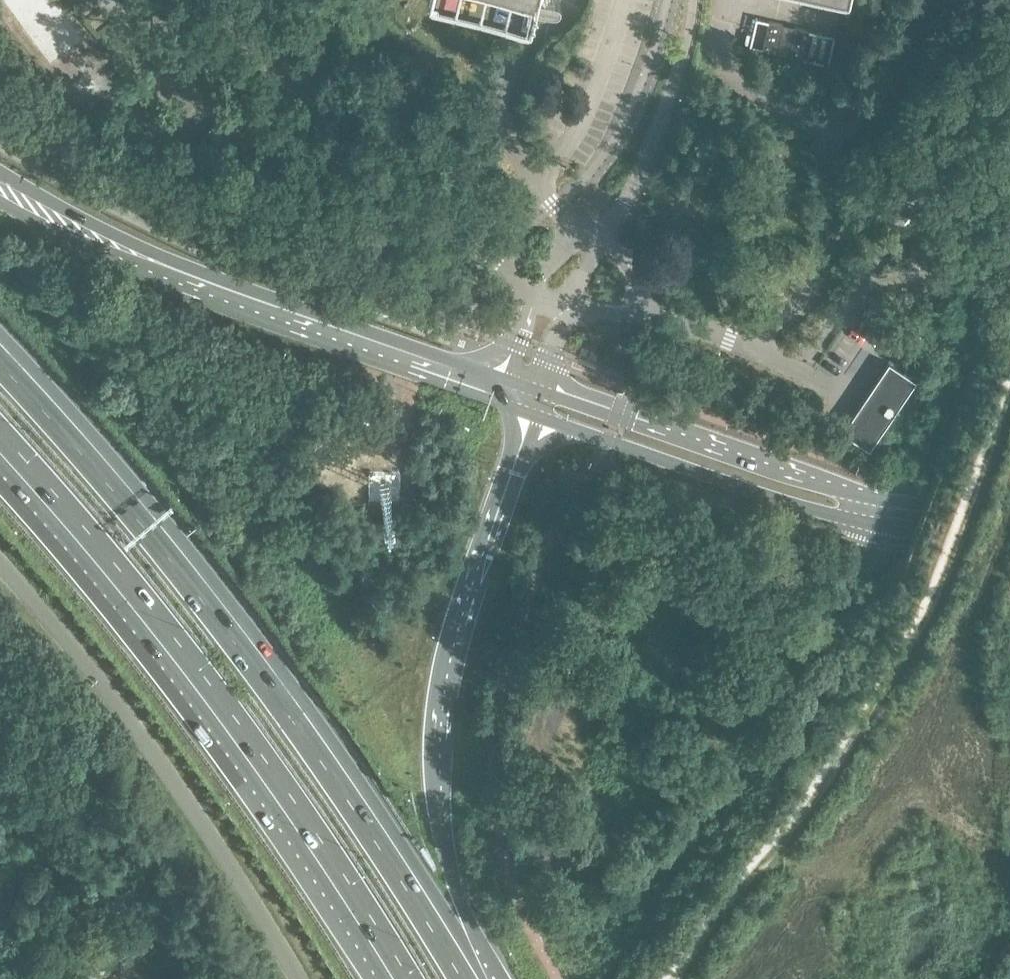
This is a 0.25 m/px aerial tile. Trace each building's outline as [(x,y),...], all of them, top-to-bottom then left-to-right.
[(528,18),(533,0),(449,0),(528,18)] [(756,17),(752,33),(747,32),(744,42),(749,43),(749,45),(828,64),(835,35),(756,17)] [(908,363),(903,370),(888,360),(841,430),(869,449),(916,379),(911,376),(926,356),(917,350),(925,339),(874,304),(857,329),(908,363)]
